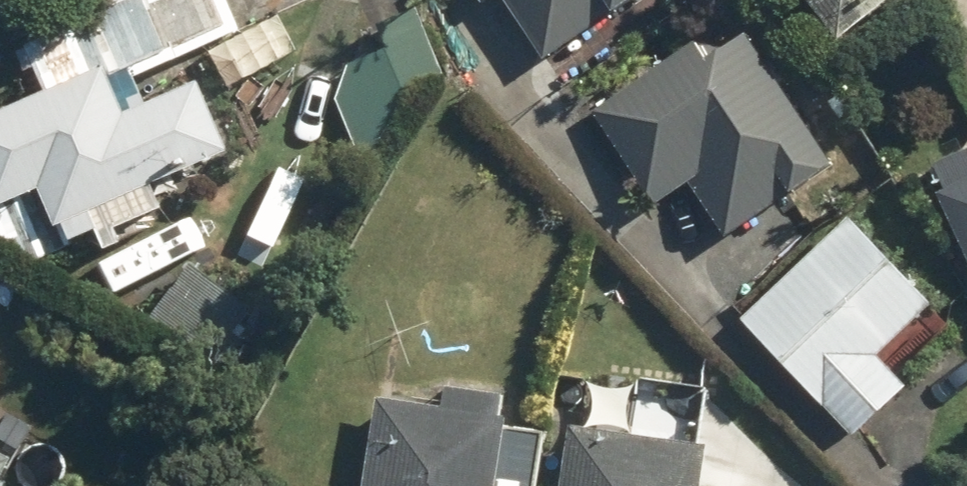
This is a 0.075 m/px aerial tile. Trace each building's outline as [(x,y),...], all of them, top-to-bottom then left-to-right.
[(97,65),(0,114),(0,197),(5,208),(46,187),(79,251),(174,203),(168,189),(241,152),(203,79),(144,109),(131,84),(253,22),(242,0),(172,0),(86,44),(97,65)] [(492,18),(511,3),(561,64),(640,0),(478,0),(492,18)] [(867,37),(908,0),(833,0),(867,37)] [(720,31),(602,115),(666,205),(696,183),(734,237),(851,154),(766,34),(737,55),(720,31)] [(940,159),(966,224),(966,148),(940,159)] [(896,352),(953,289),(862,208),(757,325),(881,437),(930,383),(896,352)] [(385,394),(374,485),(545,485),(549,434),(518,432),(519,414),(516,414),(517,404),(385,394)] [(573,427),(568,485),(723,485),(727,439),(573,427)] [(36,460),(0,439),(0,485),(21,485),(36,460)]
